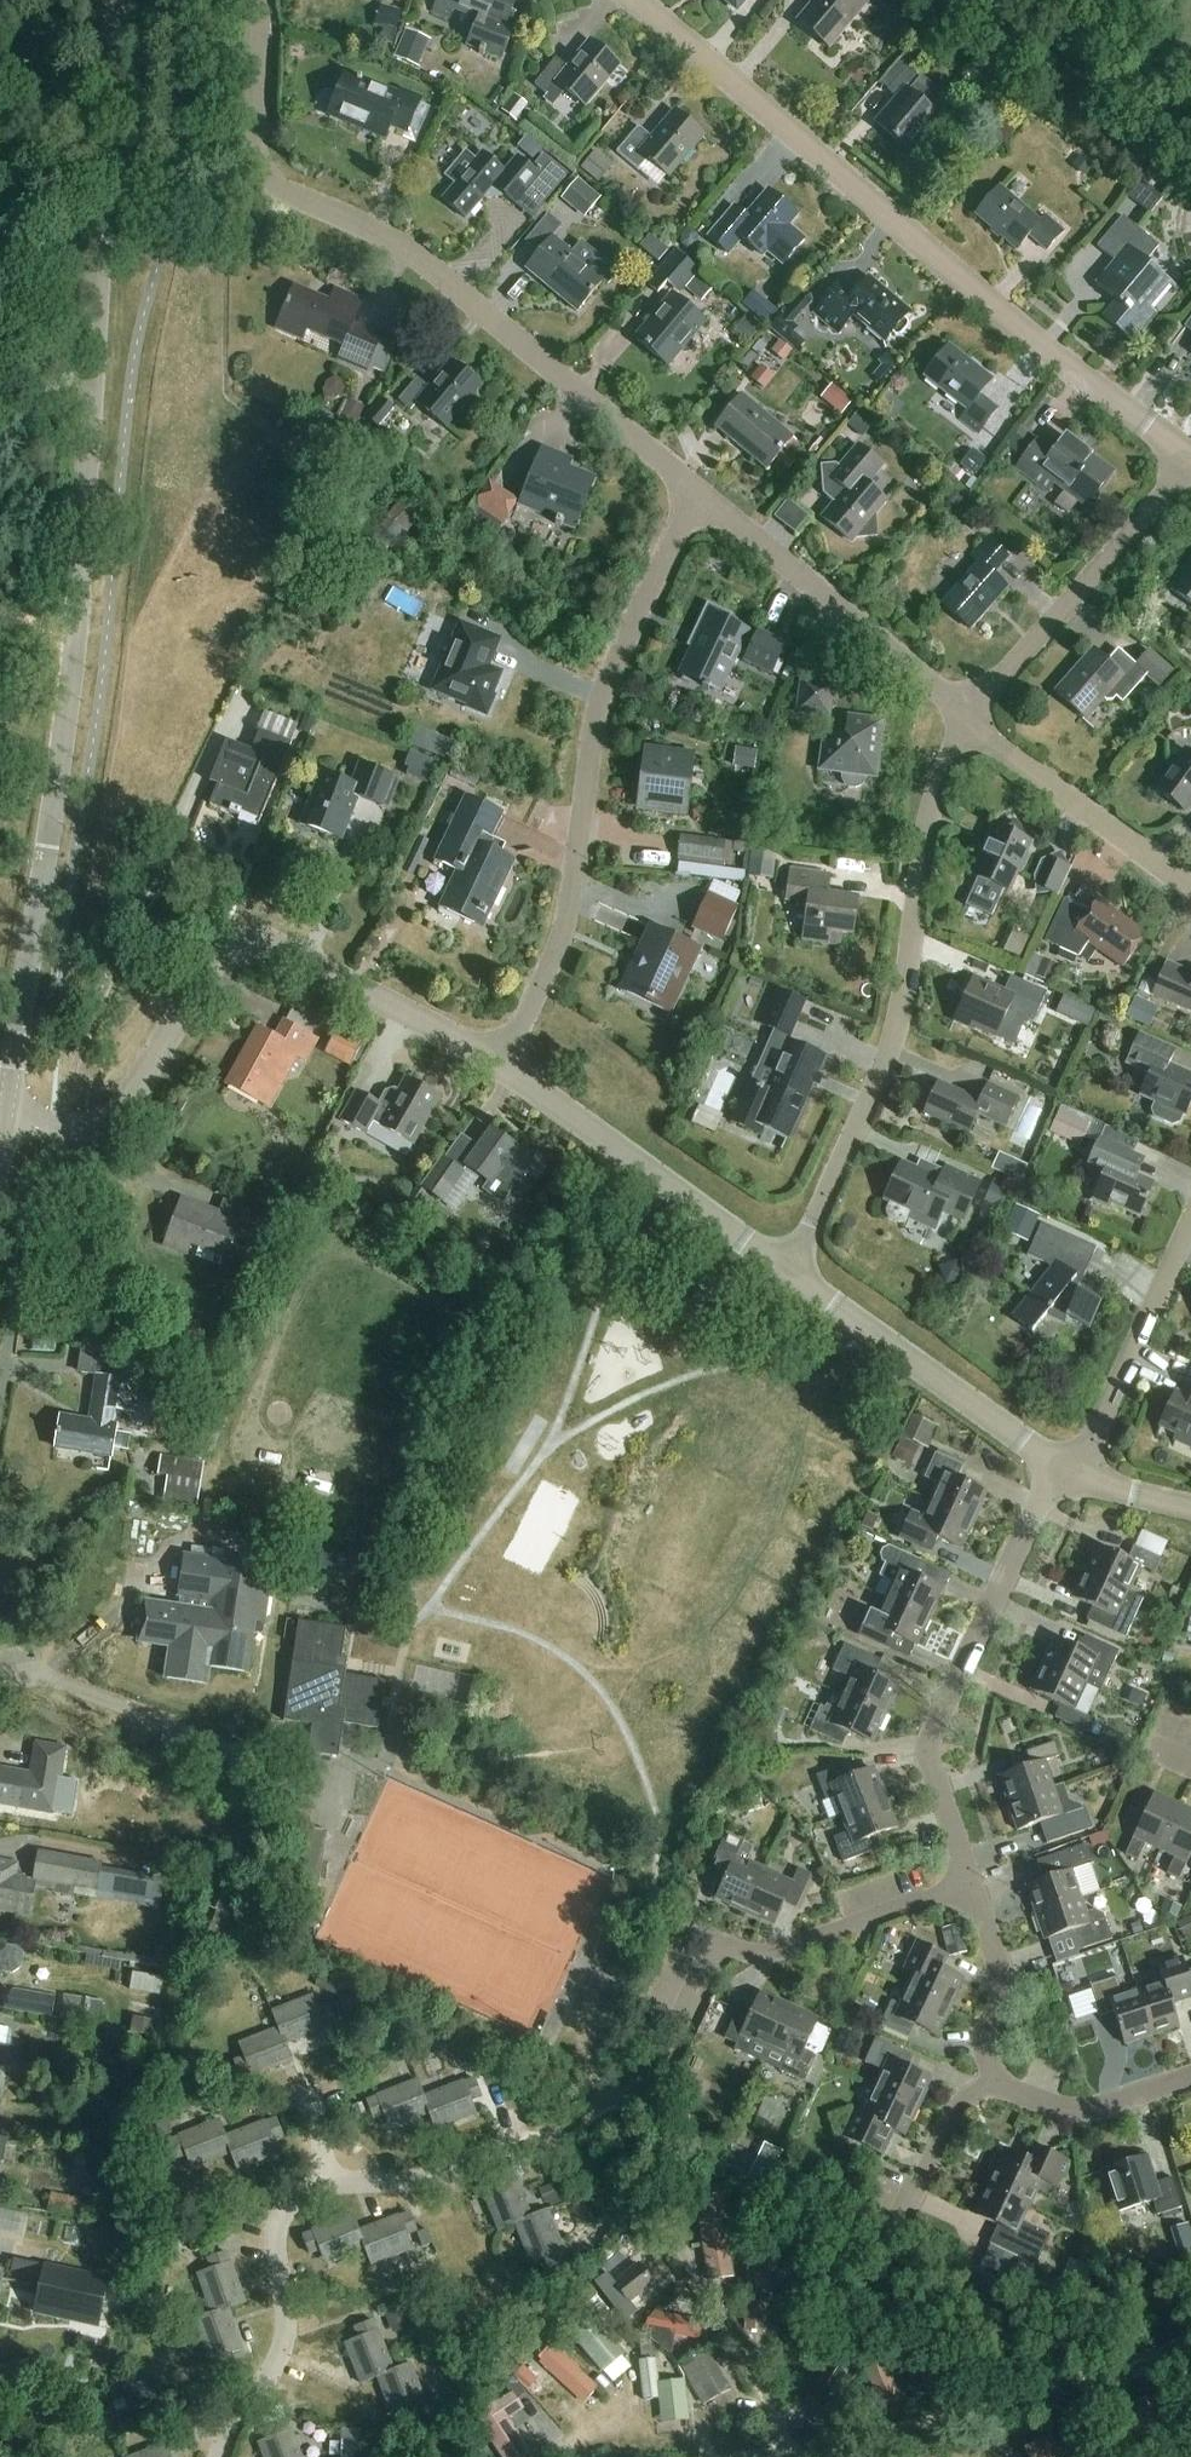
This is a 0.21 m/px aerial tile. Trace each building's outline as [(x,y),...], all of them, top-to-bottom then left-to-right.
[(478,21),(468,46),(481,52),(479,55),(484,57),(485,54),(502,61),(515,30),(506,26),(517,0),(437,0),(432,12),(449,19),(453,10),(478,21)] [(744,0),(724,0),(736,10),(744,0)] [(797,21),(829,48),(870,0),(814,0),(797,21)] [(390,9),(384,29),(380,41),(393,45),(402,12),(390,9)] [(405,30),(393,57),(418,68),(429,41),(405,30)] [(618,66),(589,41),(568,67),(556,58),(535,84),(547,94),(557,82),(585,106),(618,66)] [(880,86),(887,91),(896,99),(875,123),(911,154),(928,135),(925,134),(939,118),(923,105),(936,90),(921,77),(919,79),(907,68),(900,63),(880,86)] [(399,97),(346,74),(329,115),(384,137),(389,124),(406,131),(419,100),(401,92),(399,97)] [(506,93),(498,88),(489,102),(497,106),(506,93)] [(529,107),(513,95),(501,112),(516,124),(529,107)] [(702,137),(673,112),(651,138),(638,127),(616,153),(637,171),(648,159),(668,177),(702,137)] [(595,151),(580,170),(598,184),(613,166),(595,151)] [(532,170),(516,157),(504,171),(481,152),(442,199),(465,219),(486,195),(487,197),(500,196),(502,194),(516,205),(531,187),(546,199),(566,176),(543,157),(532,170)] [(1080,157),(1072,167),(1082,176),(1085,178),(1093,168),(1091,166),(1080,157)] [(1158,158),(1146,173),(1161,184),(1172,169),(1158,158)] [(1137,178),(1126,194),(1150,212),(1162,197),(1137,178)] [(578,179),(561,200),(584,219),(601,199),(578,179)] [(1039,222),(999,187),(975,215),(1016,250),(1028,236),(1046,251),(1062,231),(1045,216),(1039,222)] [(796,216),(767,192),(745,218),(733,208),(708,237),(729,255),(742,240),(762,256),(766,251),(783,266),(805,241),(788,226),(796,216)] [(1144,304),(1165,279),(1145,263),(1158,247),(1122,217),(1097,247),(1115,263),(1096,285),(1117,302),(1103,318),(1131,341),(1155,314),(1144,304)] [(697,245),(697,235),(692,231),(685,231),(680,236),(681,246),(686,250),(693,250),(697,245)] [(654,233),(645,245),(663,260),(673,248),(654,233)] [(552,238),(539,254),(526,269),(577,312),(602,281),(607,286),(617,273),(581,243),(572,254),(552,238)] [(677,251),(649,283),(657,292),(666,281),(679,293),(699,270),(677,251)] [(685,289),(701,302),(711,290),(695,277),(685,289)] [(837,334),(843,327),(853,316),(884,342),(909,313),(868,278),(853,297),(838,284),(813,314),(837,334)] [(307,331),(343,346),(337,361),(366,374),(382,338),(352,325),(363,301),(334,288),(328,301),(293,286),(275,329),(302,341),(307,331)] [(667,367),(705,322),(672,294),(634,339),(667,367)] [(778,312),(766,302),(755,315),(767,326),(778,312)] [(769,328),(786,343),(799,328),(782,313),(769,328)] [(759,341),(752,350),(759,356),(767,347),(759,341)] [(793,352),(779,341),(773,348),(787,359),(793,352)] [(992,381),(948,346),(924,377),(967,410),(959,420),(977,434),(998,408),(980,395),(992,381)] [(479,386),(450,362),(428,388),(417,378),(398,401),(410,411),(417,402),(446,427),(479,386)] [(761,366),(750,379),(764,391),(775,378),(761,366)] [(725,367),(714,379),(719,384),(730,371),(725,367)] [(820,398),(841,416),(854,401),(832,383),(820,398)] [(766,470),(775,459),(782,450),(792,438),(741,395),(715,427),(766,470)] [(379,398),(365,417),(378,428),(393,409),(379,398)] [(337,418),(351,427),(362,410),(347,401),(337,418)] [(858,408),(848,420),(864,433),(875,420),(858,408)] [(1005,447),(1017,456),(1026,444),(1014,435),(1005,447)] [(1085,507),(1111,472),(1066,438),(1053,455),(1037,442),(1017,468),(1047,491),(1054,483),(1085,507)] [(573,460),(541,447),(517,505),(556,521),(554,525),(560,527),(561,525),(575,531),(596,479),(569,469),(573,460)] [(881,466),(857,447),(840,468),(835,464),(820,465),(821,487),(825,487),(826,498),(834,504),(822,517),(851,542),(855,538),(875,536),(874,515),(885,502),(865,485),(881,466)] [(782,450),(775,459),(789,471),(796,462),(782,450)] [(972,450),(960,466),(974,477),(987,461),(972,450)] [(474,506),(503,524),(518,501),(488,483),(474,506)] [(956,509),(965,499),(953,489),(944,499),(956,509)] [(802,532),(814,514),(791,499),(779,517),(802,532)] [(370,538),(386,551),(402,531),(407,535),(419,519),(398,503),(386,519),(385,518),(370,538)] [(478,510),(467,527),(485,538),(495,521),(478,510)] [(1008,558),(985,538),(969,557),(977,563),(941,604),(970,630),(1007,588),(993,576),(1008,558)] [(1172,591),(1190,605),(1190,565),(1172,591)] [(771,673),(784,645),(758,632),(756,636),(708,613),(679,674),(703,686),(701,689),(707,692),(709,689),(718,693),(738,652),(746,656),(744,660),(771,673)] [(476,632),(461,626),(434,690),(461,701),(468,704),(467,708),(486,716),(494,697),(491,696),(490,696),(499,675),(485,670),(497,641),(476,632)] [(1148,652),(1124,679),(1094,652),(1056,694),(1085,719),(1102,699),(1105,702),(1113,702),(1116,698),(1122,704),(1147,676),(1159,687),(1172,673),(1148,652)] [(795,716),(831,720),(835,684),(799,680),(795,716)] [(309,736),(315,719),(305,715),(298,732),(309,736)] [(882,722),(846,718),(844,737),(824,734),(820,770),(843,773),(842,779),(844,784),(849,788),(855,789),(860,786),(864,782),(865,776),(874,777),(882,722)] [(290,744),(256,730),(256,731),(258,732),(251,751),(225,741),(209,782),(217,786),(209,805),(238,817),(240,813),(258,820),(256,824),(257,825),(290,744)] [(430,754),(443,760),(449,747),(435,741),(430,754)] [(735,748),(732,767),(755,771),(758,752),(735,748)] [(684,815),(692,756),(647,750),(639,809),(684,815)] [(1185,750),(1156,791),(1185,812),(1190,803),(1190,755),(1185,750)] [(408,769),(406,776),(418,781),(421,773),(431,777),(437,763),(410,752),(404,767),(408,769)] [(393,778),(358,764),(350,785),(320,773),(299,825),(341,841),(358,798),(381,807),(393,778)] [(454,768),(449,778),(475,789),(479,779),(454,768)] [(503,816),(465,798),(434,861),(456,872),(439,908),(482,928),(513,863),(488,850),(503,816)] [(978,878),(967,904),(991,915),(1003,889),(1005,890),(1013,871),(1021,875),(1029,856),(1025,855),(1030,843),(1023,840),(1025,837),(1015,822),(1006,829),(1005,832),(995,828),(973,876),(978,878)] [(679,836),(677,857),(723,863),(725,841),(679,836)] [(735,836),(733,853),(744,854),(746,838),(735,836)] [(752,844),(749,866),(774,869),(777,846),(752,844)] [(1057,898),(1069,871),(1056,864),(1054,867),(1041,860),(1033,877),(1036,896),(1047,894),(1057,898)] [(831,876),(789,870),(784,901),(806,905),(801,941),(840,947),(842,934),(853,936),(858,899),(828,895),(831,876)] [(707,893),(691,929),(723,943),(739,906),(735,905),(740,894),(714,882),(709,893),(707,893)] [(1097,902),(1077,931),(1060,923),(1051,944),(1066,950),(1074,954),(1082,951),(1088,943),(1089,943),(1120,965),(1135,943),(1133,933),(1113,919),(1116,915),(1097,902)] [(650,927),(635,959),(635,960),(635,962),(637,963),(640,964),(626,994),(669,1014),(699,950),(650,927)] [(1033,954),(1024,976),(1034,980),(1036,977),(1050,983),(1058,964),(1033,954)] [(1190,1012),(1190,980),(1165,968),(1153,995),(1190,1012)] [(1046,993),(1010,977),(1003,992),(973,978),(953,1022),(973,1031),(974,1028),(995,1038),(1007,1011),(1033,1023),(1046,993)] [(773,989),(758,1026),(787,1039),(804,1002),(773,989)] [(1134,998),(1125,1018),(1148,1028),(1157,1008),(1134,998)] [(1072,1021),(1088,1029),(1096,1011),(1080,1004),(1072,1021)] [(317,1041),(310,1037),(318,1023),(293,1009),(285,1023),(282,1022),(274,1037),(257,1028),(226,1085),(259,1103),(268,1109),(282,1083),(296,1057),(305,1063),(317,1041)] [(1103,1014),(1098,1024),(1114,1032),(1119,1022),(1103,1014)] [(329,1046),(356,1060),(363,1047),(336,1033),(329,1046)] [(1141,1095),(1156,1102),(1152,1111),(1155,1117),(1172,1125),(1179,1123),(1183,1114),(1185,1115),(1190,1101),(1190,1076),(1168,1066),(1174,1052),(1139,1036),(1132,1050),(1125,1066),(1149,1077),(1141,1095)] [(824,1058),(787,1042),(765,1090),(758,1086),(757,1088),(748,1084),(730,1123),(759,1136),(762,1128),(788,1139),(812,1085),(817,1087),(821,1076),(817,1074),(824,1058)] [(438,1098),(405,1080),(398,1093),(394,1091),(386,1093),(379,1104),(356,1091),(340,1121),(364,1135),(372,1121),(412,1144),(438,1098)] [(938,1083),(924,1114),(968,1134),(977,1115),(1005,1127),(1018,1098),(987,1084),(979,1102),(938,1083)] [(1060,1111),(1050,1133),(1080,1147),(1090,1124),(1060,1111)] [(502,1205),(512,1191),(523,1199),(544,1169),(491,1131),(466,1166),(487,1182),(481,1190),(502,1205)] [(1144,1161),(1132,1155),(1099,1140),(1087,1167),(1104,1174),(1092,1201),(1108,1209),(1110,1205),(1139,1218),(1154,1184),(1138,1176),(1144,1161)] [(998,1168),(1024,1179),(1030,1164),(1004,1153),(998,1168)] [(442,1156),(420,1187),(442,1203),(464,1173),(442,1156)] [(980,1182),(946,1166),(939,1183),(925,1177),(926,1176),(906,1167),(886,1211),(887,1216),(889,1219),(898,1223),(902,1222),(905,1220),(906,1218),(933,1230),(942,1210),(963,1219),(980,1182)] [(992,1181),(980,1205),(999,1213),(1010,1188),(992,1181)] [(416,1187),(396,1221),(405,1226),(425,1192),(416,1187)] [(251,1210),(222,1200),(217,1214),(180,1200),(164,1246),(186,1254),(190,1244),(224,1256),(237,1221),(246,1224),(251,1210)] [(1015,1206),(1003,1233),(1027,1243),(1039,1217),(1015,1206)] [(259,1214),(255,1222),(268,1227),(271,1218),(259,1214)] [(1051,1269),(1024,1303),(1012,1318),(1032,1333),(1046,1315),(1064,1323),(1066,1320),(1088,1329),(1100,1301),(1077,1291),(1096,1248),(1041,1224),(1026,1257),(1044,1264),(1051,1269)] [(104,1360),(101,1378),(96,1377),(89,1423),(59,1418),(54,1449),(111,1458),(116,1427),(111,1426),(114,1409),(132,1413),(137,1384),(140,1365),(104,1360)] [(1175,1392),(1159,1427),(1176,1435),(1174,1440),(1190,1448),(1190,1399),(1175,1392)] [(913,1416),(903,1437),(904,1438),(918,1444),(918,1445),(928,1450),(929,1446),(937,1427),(915,1417),(913,1416)] [(893,1455),(892,1457),(894,1458),(905,1464),(906,1462),(914,1445),(906,1442),(901,1439),(893,1455)] [(932,1503),(972,1521),(985,1492),(957,1480),(962,1467),(935,1455),(924,1478),(940,1486),(932,1503)] [(202,1483),(205,1463),(178,1459),(160,1456),(157,1477),(202,1483)] [(972,1521),(932,1503),(924,1520),(914,1516),(903,1539),(931,1552),(937,1539),(958,1549),(972,1521)] [(867,1513),(861,1527),(862,1528),(871,1532),(877,1518),(869,1514),(867,1513)] [(853,1530),(847,1542),(854,1546),(866,1552),(872,1539),(860,1533),(853,1530)] [(1084,1572),(1128,1593),(1140,1567),(1155,1573),(1161,1560),(1133,1547),(1127,1560),(1096,1546),(1084,1572)] [(895,1584),(888,1600),(927,1618),(940,1589),(912,1577),(919,1561),(888,1547),(882,1549),(879,1557),(881,1563),(885,1564),(879,1577),(895,1584)] [(211,1558),(212,1551),(191,1548),(190,1555),(211,1558)] [(143,1604),(137,1643),(170,1648),(166,1680),(205,1686),(207,1673),(208,1668),(246,1674),(252,1634),(262,1635),(264,1622),(269,1585),(259,1584),(262,1566),(211,1558),(190,1555),(187,1555),(178,1609),(143,1604)] [(1128,1593),(1084,1572),(1072,1599),(1103,1613),(1097,1626),(1125,1639),(1131,1625),(1143,1599),(1128,1593)] [(914,1646),(927,1618),(888,1600),(880,1617),(870,1612),(859,1636),(886,1649),(892,1636),(914,1646)] [(344,1677),(345,1671),(347,1658),(341,1657),(345,1630),(298,1622),(297,1627),(297,1632),(295,1640),(289,1681),(287,1694),(283,1721),(312,1726),(311,1729),(307,1754),(319,1756),(320,1756),(338,1759),(343,1725),(365,1728),(377,1730),(384,1683),(344,1677)] [(1042,1665),(1086,1685),(1100,1692),(1118,1652),(1090,1639),(1084,1652),(1054,1638),(1042,1665)] [(851,1679),(843,1697),(883,1714),(896,1686),(874,1676),(881,1661),(844,1645),(832,1671),(851,1679)] [(1164,1652),(1162,1662),(1172,1664),(1173,1654),(1164,1652)] [(1074,1710),(1086,1685),(1042,1665),(1030,1691),(1060,1705),(1054,1718),(1089,1734),(1095,1720),(1074,1710)] [(1124,1698),(1140,1706),(1145,1696),(1129,1687),(1124,1698)] [(883,1714),(843,1697),(835,1714),(822,1708),(817,1719),(815,1718),(809,1730),(842,1746),(848,1733),(870,1743),(883,1714)] [(757,1747),(762,1747),(776,1746),(775,1732),(769,1732),(756,1733),(757,1747)] [(1007,1804),(1053,1789),(1044,1762),(1059,1757),(1054,1742),(1025,1752),(1030,1766),(998,1777),(1007,1804)] [(35,1745),(30,1776),(0,1771),(0,1805),(53,1814),(64,1750),(35,1745)] [(842,1815),(883,1799),(872,1770),(849,1779),(844,1766),(816,1777),(825,1801),(836,1797),(842,1815)] [(1063,1785),(1053,1789),(1007,1804),(1017,1832),(1048,1821),(1053,1835),(1089,1822),(1084,1808),(1082,1809),(1081,1805),(1069,1801),(1063,1785)] [(1145,1844),(1159,1851),(1180,1806),(1153,1793),(1132,1838),(1133,1838),(1125,1855),(1137,1861),(1145,1844)] [(883,1799),(842,1815),(849,1832),(833,1839),(842,1863),(871,1852),(866,1840),(894,1829),(883,1799)] [(1159,1851),(1174,1858),(1166,1874),(1178,1880),(1186,1863),(1190,1853),(1190,1811),(1180,1806),(1159,1851)] [(1105,1833),(1088,1839),(1092,1849),(1109,1843),(1105,1833)] [(308,1835),(301,1885),(319,1888),(327,1838),(308,1835)] [(713,1864),(729,1871),(716,1898),(744,1911),(762,1872),(748,1866),(756,1850),(726,1836),(713,1864)] [(215,1863),(218,1849),(201,1846),(198,1860),(215,1863)] [(37,1850),(32,1880),(159,1902),(163,1878),(101,1868),(102,1861),(37,1850)] [(1034,1914),(1080,1898),(1071,1871),(1093,1864),(1088,1850),(1039,1866),(1043,1880),(1025,1887),(1034,1914)] [(29,1917),(36,1881),(15,1877),(17,1865),(0,1861),(0,1912),(29,1917)] [(762,1872),(744,1911),(773,1924),(783,1903),(795,1908),(810,1875),(798,1869),(791,1885),(762,1872)] [(1082,1950),(1111,1941),(1102,1914),(1095,1910),(1085,1913),(1080,1898),(1034,1914),(1044,1941),(1075,1930),(1082,1950)] [(1163,1900),(1159,1910),(1176,1916),(1180,1907),(1163,1900)] [(1183,1939),(1190,1935),(1190,1916),(1176,1922),(1183,1939)] [(1139,1923),(1130,1927),(1134,1936),(1143,1933),(1139,1923)] [(958,1926),(941,1930),(946,1949),(962,1945),(958,1926)] [(916,1973),(909,1990),(948,2008),(961,1979),(940,1969),(945,1957),(918,1944),(907,1969),(916,1973)] [(15,1976),(21,1972),(24,1955),(20,1949),(5,1946),(0,1945),(0,1973),(15,1976)] [(1162,1982),(1136,1990),(1151,2036),(1178,2028),(1171,2005),(1190,1998),(1190,1988),(1181,1958),(1157,1966),(1162,1982)] [(132,1974),(129,1991),(159,1996),(162,1979),(132,1974)] [(1124,2045),(1151,2036),(1136,1990),(1121,1995),(1116,1978),(1089,1986),(1099,2018),(1113,2013),(1124,2045)] [(10,1989),(7,2008),(51,2017),(54,1997),(10,1989)] [(948,2008),(909,1990),(901,2007),(891,2002),(880,2026),(907,2039),(913,2026),(935,2036),(948,2008)] [(769,2048),(788,2009),(759,1996),(749,2018),(736,2012),(724,2039),(737,2045),(741,2035),(769,2048)] [(284,2045),(285,2045),(324,2030),(324,2028),(334,2024),(327,2006),(317,2010),(311,1997),(271,2013),(277,2029),(284,2045)] [(336,2006),(341,2016),(360,2008),(355,1997),(336,2006)] [(77,2024),(98,2027),(102,2004),(82,2000),(77,2024)] [(852,2003),(847,2014),(861,2019),(866,2009),(852,2003)] [(788,2009),(769,2048),(797,2061),(790,2077),(803,2083),(816,2055),(803,2049),(816,2022),(788,2009)] [(153,2036),(155,2022),(133,2018),(131,2032),(153,2036)] [(156,2024),(154,2039),(171,2042),(174,2027),(156,2024)] [(291,2062),(285,2045),(284,2045),(277,2029),(238,2045),(244,2059),(233,2063),(240,2081),(250,2076),(251,2078),(291,2062)] [(864,2063),(884,2072),(876,2089),(915,2107),(928,2079),(907,2069),(912,2056),(875,2039),(864,2063)] [(190,2057),(179,2066),(188,2075),(198,2067),(190,2057)] [(35,2083),(36,2067),(20,2065),(19,2081),(35,2083)] [(429,2114),(428,2114),(434,2131),(475,2115),(469,2101),(480,2097),(473,2079),(463,2083),(462,2082),(423,2098),(429,2114)] [(389,2129),(428,2114),(429,2114),(423,2098),(416,2081),(376,2097),(376,2098),(366,2102),(373,2120),(383,2116),(389,2129)] [(915,2107),(876,2089),(863,2117),(853,2113),(842,2137),(881,2155),(892,2131),(902,2136),(915,2107)] [(361,2104),(351,2107),(357,2124),(367,2120),(361,2104)] [(231,2154),(230,2154),(236,2171),(277,2155),(272,2141),(282,2137),(275,2120),(265,2124),(264,2123),(225,2138),(231,2154)] [(190,2170),(230,2154),(231,2154),(225,2138),(218,2121),(178,2137),(178,2138),(168,2142),(175,2160),(185,2156),(190,2170)] [(1030,2146),(1024,2160),(1005,2152),(1003,2156),(997,2153),(988,2171),(995,2174),(988,2188),(1027,2207),(1035,2191),(1046,2197),(1050,2187),(1056,2189),(1068,2164),(1030,2146)] [(91,2157),(86,2171),(102,2177),(107,2163),(91,2157)] [(1154,2184),(1145,2157),(1100,2171),(1107,2192),(1110,2191),(1116,2213),(1152,2202),(1157,2216),(1181,2208),(1171,2178),(1154,2184)] [(498,2232),(514,2225),(514,2224),(530,2217),(514,2178),(513,2179),(509,2168),(491,2175),(495,2186),(482,2191),(498,2232)] [(558,2183),(540,2190),(545,2204),(564,2197),(558,2183)] [(1020,2222),(1027,2207),(988,2188),(975,2216),(1003,2229),(994,2247),(1035,2266),(1050,2236),(1020,2222)] [(724,2236),(724,2230),(732,2230),(726,2193),(722,2193),(695,2198),(698,2217),(703,2245),(710,2283),(732,2279),(724,2236)] [(52,2194),(49,2209),(81,2215),(83,2199),(52,2194)] [(514,2224),(514,2225),(530,2264),(544,2259),(548,2269),(565,2262),(561,2252),(563,2251),(546,2211),(530,2217),(514,2224)] [(365,2248),(364,2249),(370,2265),(411,2249),(405,2236),(416,2232),(409,2214),(398,2218),(398,2217),(358,2233),(365,2248)] [(324,2265),(364,2249),(365,2248),(358,2233),(352,2216),(312,2232),(312,2233),(302,2237),(309,2255),(319,2251),(324,2265)] [(635,2220),(628,2228),(639,2237),(646,2230),(635,2220)] [(1173,2240),(1190,2234),(1187,2225),(1170,2231),(1173,2240)] [(207,2230),(186,2237),(192,2254),(213,2247),(207,2230)] [(422,2249),(432,2245),(427,2231),(416,2236),(422,2249)] [(197,2275),(210,2315),(227,2309),(227,2311),(244,2305),(230,2264),(228,2264),(225,2253),(207,2260),(211,2270),(197,2275)] [(1068,2257),(1060,2280),(1076,2285),(1083,2262),(1068,2257)] [(35,2279),(38,2265),(14,2260),(11,2273),(35,2279)] [(765,2324),(768,2262),(748,2261),(745,2323),(765,2324)] [(611,2281),(628,2304),(653,2282),(636,2262),(611,2281)] [(97,2326),(107,2281),(44,2267),(34,2312),(97,2326)] [(800,2320),(815,2294),(793,2282),(782,2303),(794,2310),(791,2315),(800,2320)] [(589,2287),(576,2299),(584,2307),(597,2296),(589,2287)] [(137,2290),(137,2308),(152,2309),(152,2291),(137,2290)] [(227,2309),(210,2315),(194,2321),(208,2362),(222,2357),(226,2368),(244,2362),(240,2351),(241,2351),(227,2311),(227,2309)] [(401,2309),(387,2315),(393,2334),(409,2328),(401,2309)] [(625,2355),(588,2310),(564,2329),(602,2376),(625,2355)] [(640,2333),(671,2356),(675,2336),(699,2340),(702,2322),(654,2314),(640,2333)] [(360,2385),(377,2379),(376,2377),(392,2371),(377,2332),(376,2332),(372,2322),(354,2329),(358,2339),(344,2345),(360,2385)] [(550,2346),(537,2361),(585,2403),(598,2388),(550,2346)] [(722,2348),(712,2353),(720,2368),(730,2362),(722,2348)] [(881,2350),(860,2357),(880,2411),(900,2403),(881,2350)] [(731,2390),(708,2351),(680,2367),(703,2407),(731,2390)] [(804,2394),(831,2411),(857,2370),(829,2353),(804,2394)] [(656,2359),(638,2361),(642,2401),(658,2399),(661,2424),(689,2421),(685,2380),(658,2383),(656,2359)] [(376,2377),(377,2379),(392,2418),(406,2413),(410,2423),(427,2416),(423,2406),(425,2405),(409,2365),(392,2371),(376,2377)] [(510,2378),(503,2385),(509,2393),(510,2392),(517,2401),(527,2391),(509,2373),(507,2376),(510,2378)] [(145,2382),(125,2389),(131,2410),(152,2403),(145,2382)] [(464,2383),(448,2390),(454,2405),(470,2399),(464,2383)] [(471,2416),(499,2456),(522,2456),(529,2453),(506,2419),(523,2409),(517,2401),(510,2392),(509,2393),(495,2400),(471,2416)] [(1047,2415),(1032,2421),(1035,2429),(1050,2423),(1047,2415)] [(117,2425),(120,2437),(135,2433),(131,2421),(117,2425)] [(290,2431),(289,2432),(285,2421),(267,2428),(271,2439),(258,2444),(263,2456),(300,2456),(290,2431)] [(1085,2455),(1074,2433),(1058,2441),(1057,2439),(1051,2442),(1046,2432),(1039,2435),(1040,2438),(1025,2445),(1030,2456),(1057,2456),(1080,2456),(1085,2455)] [(175,2443),(165,2447),(164,2445),(134,2456),(181,2456),(175,2443)] [(341,2456),(360,2456),(360,2447),(342,2447),(341,2456)]
